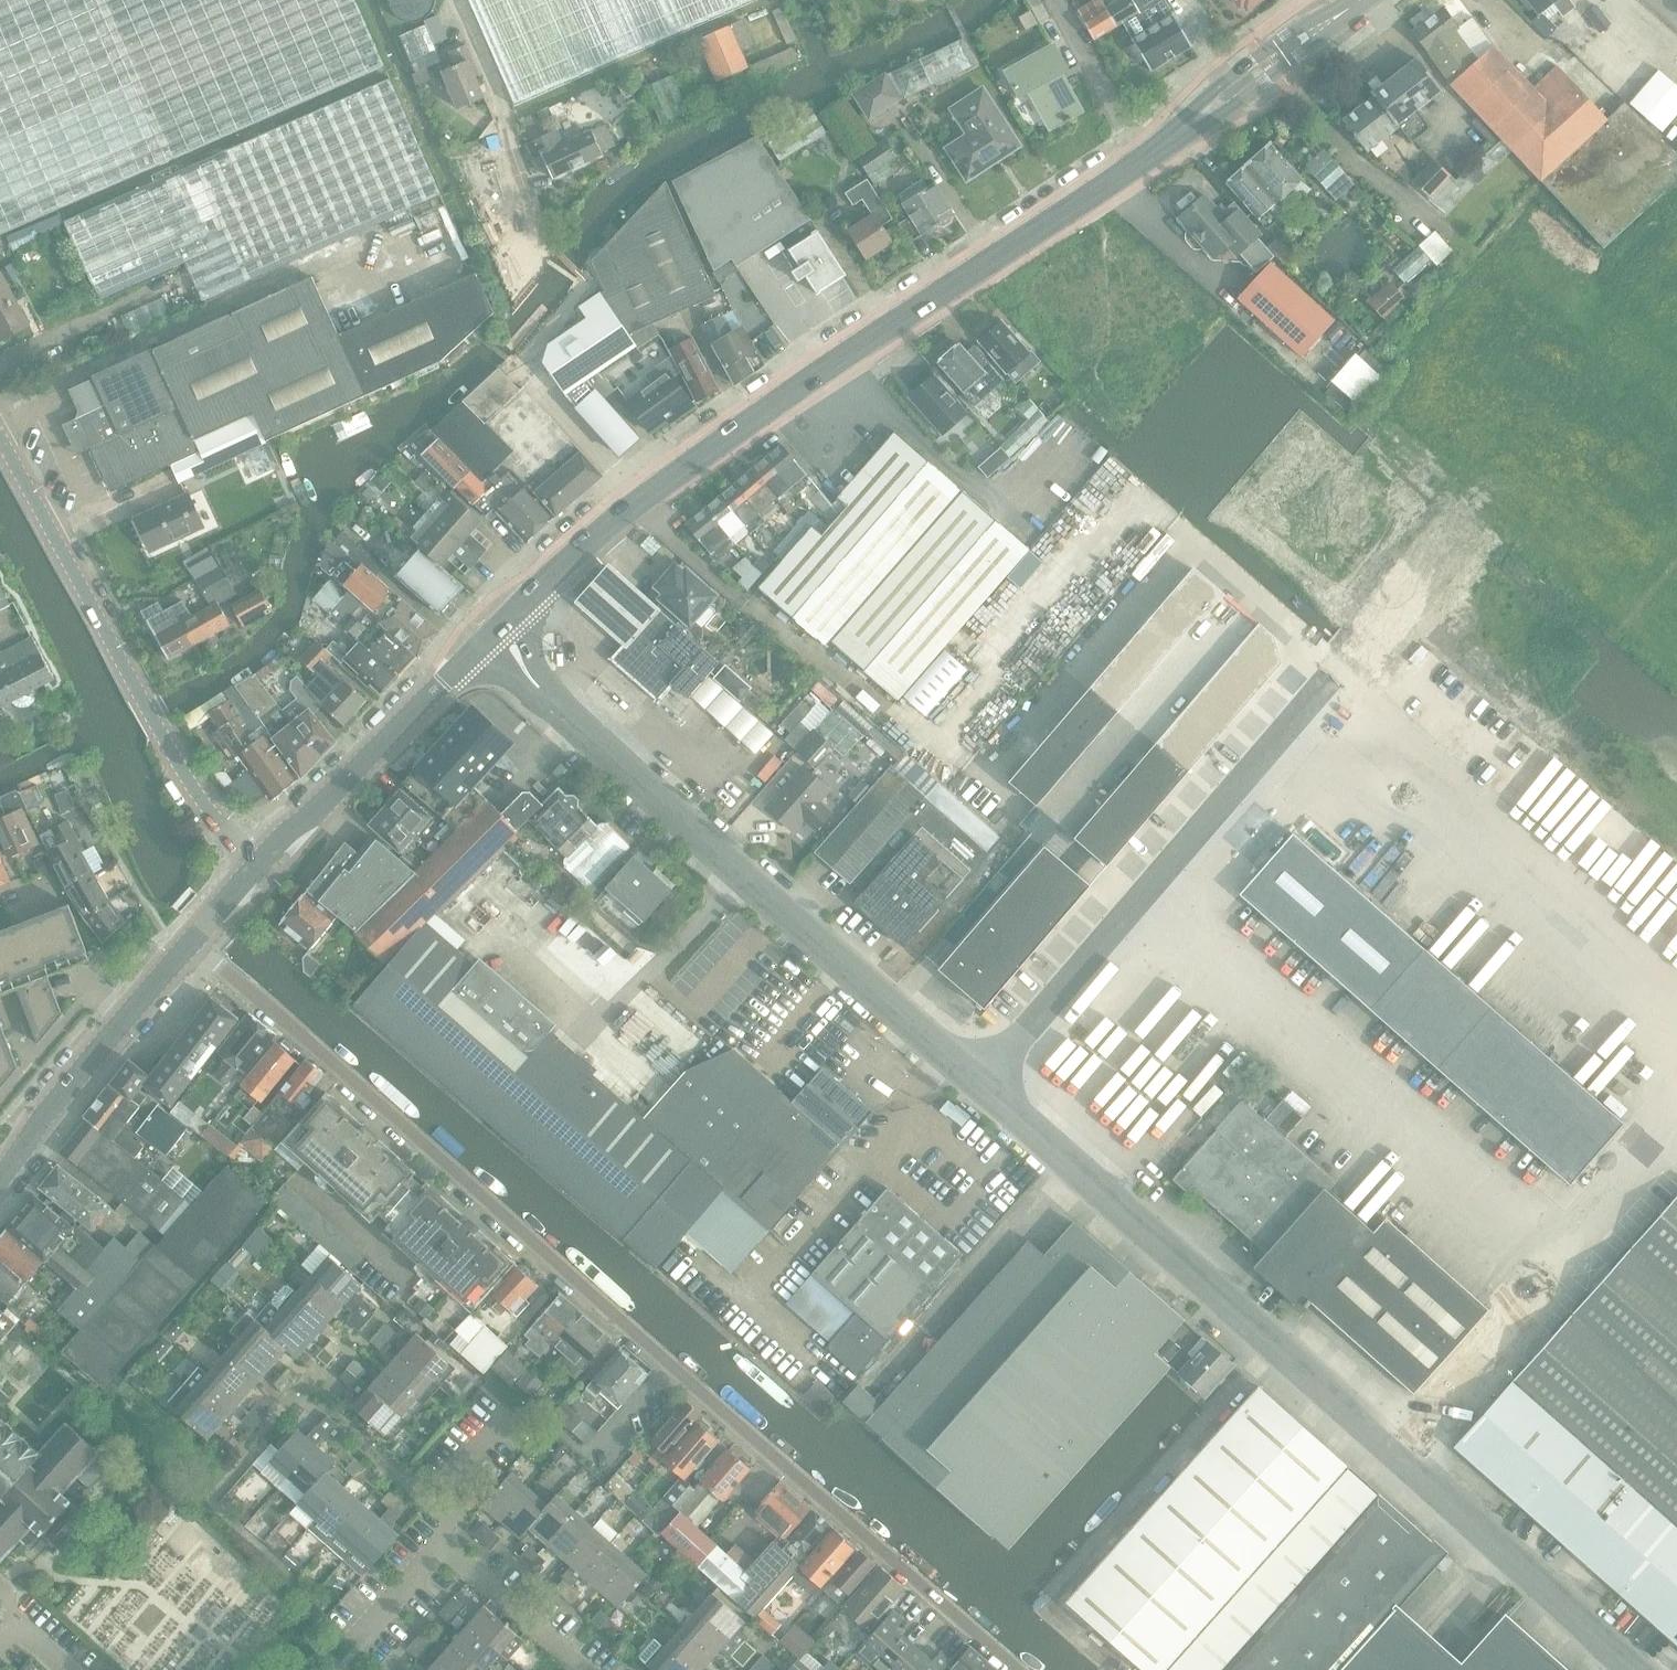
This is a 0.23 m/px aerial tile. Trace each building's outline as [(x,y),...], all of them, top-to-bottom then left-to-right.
[(185,263),(226,246),(243,284),(385,221),(411,210),(424,204),(441,196),(442,196),(356,0),(0,0),(0,237),(60,211),(61,213),(65,222),(99,301),(185,263)] [(393,6),(397,13),(404,18),(412,20),(420,19),(425,17),(429,14),(433,10),(434,7),(436,2),(436,0),(392,0),(393,6)] [(513,106),(755,0),(466,0),(513,106)] [(1050,19),(1040,0),(1026,0),(1025,1),(1038,25),(1050,19)] [(1078,11),(1093,41),(1115,28),(1103,9),(1097,0),(1096,0),(1078,11)] [(1103,9),(1115,28),(1122,24),(1151,72),(1191,48),(1162,0),(1117,0),(1103,9)] [(1240,8),(1244,5),(1247,10),(1260,0),(1234,0),(1240,8)] [(1575,9),(1568,0),(1526,0),(1538,17),(1530,23),(1544,38),(1555,30),(1548,21),(1558,13),(1563,19),(1575,9)] [(781,7),(772,11),(788,45),(796,41),(781,7)] [(1601,33),(1610,26),(1596,7),(1587,14),(1601,33)] [(1473,19),(1460,29),(1445,9),(1413,33),(1451,85),(1451,86),(1470,107),(1513,68),(1494,47),(1473,19)] [(424,21),(426,25),(434,45),(447,39),(437,15),(424,21)] [(751,45),(741,23),(700,40),(718,81),(746,68),(739,50),(751,45)] [(434,45),(426,25),(399,36),(414,73),(441,62),(434,45)] [(962,39),(919,59),(931,85),(974,65),(962,39)] [(457,109),(483,98),(474,77),(479,75),(466,45),(450,52),(456,67),(441,73),(457,109)] [(799,45),(750,66),(755,78),(785,65),(787,69),(796,65),(795,61),(805,56),(799,45)] [(1082,112),(1062,75),(1067,72),(1053,46),(1005,73),(1019,98),(1028,93),(1049,130),(1082,112)] [(1441,91),(1417,60),(1382,87),(1375,78),(1368,84),(1374,92),(1371,95),(1373,98),(1374,97),(1397,127),(1410,145),(1430,129),(1416,110),(1441,91)] [(1558,68),(1534,90),(1513,68),(1470,107),(1478,115),(1470,122),(1492,146),(1500,139),(1541,182),(1608,120),(1558,68)] [(1629,105),(1663,134),(1676,118),(1676,87),(1658,71),(1629,105)] [(869,120),(902,98),(884,72),(851,94),(869,120)] [(673,75),(646,86),(663,124),(689,112),(673,75)] [(1019,146),(982,90),(951,110),(967,135),(946,149),(967,181),(1019,146)] [(1374,97),(1373,98),(1342,122),(1365,152),(1397,127),(1374,97)] [(851,160),(874,145),(844,100),(821,115),(851,160)] [(1608,120),(1541,182),(1603,249),(1676,181),(1676,156),(1624,104),(1608,120)] [(779,160),(813,140),(826,132),(811,108),(765,137),(779,160)] [(606,125),(591,132),(593,136),(602,153),(616,146),(606,125)] [(591,132),(591,130),(563,143),(556,128),(524,144),(537,170),(546,166),(553,179),(602,155),(601,151),(593,136),(591,132)] [(674,183),(697,232),(696,233),(705,253),(706,253),(714,272),(732,261),(737,269),(782,240),(789,252),(800,269),(793,274),(799,284),(807,279),(818,296),(848,277),(757,137),(674,183)] [(897,157),(887,141),(858,161),(868,176),(897,157)] [(1310,189),(1270,144),(1245,167),(1285,213),(1310,189)] [(1335,200),(1345,191),(1354,184),(1322,148),(1303,165),(1335,200)] [(1450,176),(1434,161),(1412,183),(1428,198),(1450,176)] [(1468,172),(1478,182),(1486,174),(1475,164),(1468,172)] [(1225,184),(1266,230),(1278,220),(1285,213),(1245,167),(1225,184)] [(951,222),(954,216),(934,184),(927,188),(923,179),(906,190),(906,191),(897,196),(911,220),(908,222),(905,218),(897,223),(909,242),(920,235),(921,235),(937,226),(943,226),(951,222)] [(894,221),(868,180),(846,194),(854,207),(863,201),(873,216),(874,215),(883,228),(894,221)] [(667,182),(592,262),(604,291),(605,292),(601,294),(601,293),(599,294),(637,347),(638,348),(649,341),(659,334),(654,323),(716,296),(714,293),(705,273),(698,256),(689,235),(667,182)] [(424,204),(411,210),(415,220),(438,209),(444,206),(446,206),(441,196),(424,204)] [(1238,254),(1255,273),(1273,257),(1266,249),(1256,238),(1259,235),(1238,211),(1226,221),(1204,196),(1178,219),(1213,259),(1227,246),(1235,256),(1238,254)] [(444,206),(438,209),(463,261),(469,258),(444,206)] [(411,210),(385,221),(391,233),(416,222),(415,220),(411,210)] [(37,234),(65,222),(61,213),(7,236),(13,250),(39,239),(37,234)] [(874,215),(873,216),(849,232),(868,261),(894,245),(883,228),(874,215)] [(1276,240),(1266,249),(1273,257),(1278,263),(1288,254),(1276,240)] [(185,263),(202,302),(243,284),(226,246),(185,263)] [(1418,247),(1393,270),(1404,282),(1430,260),(1418,247)] [(720,284),(739,271),(737,269),(732,261),(714,272),(720,284)] [(1301,357),(1333,320),(1270,262),(1237,298),(1301,357)] [(0,272),(0,342),(30,326),(0,272)] [(172,464),(179,481),(441,362),(493,314),(475,273),(338,336),(312,277),(93,377),(94,379),(67,391),(78,414),(78,419),(63,426),(76,455),(91,448),(111,492),(172,464)] [(1381,317),(1404,296),(1390,281),(1367,300),(1381,317)] [(548,346),(542,364),(565,395),(618,456),(619,455),(621,453),(638,438),(603,399),(595,390),(589,381),(599,374),(602,372),(634,349),(637,347),(599,294),(579,307),(587,319),(548,346)] [(162,298),(122,316),(122,317),(130,335),(171,317),(163,299),(162,298)] [(736,387),(764,366),(733,308),(721,315),(731,334),(713,346),(736,387)] [(721,315),(701,325),(712,347),(713,346),(731,334),(721,315)] [(1022,378),(1035,367),(1026,356),(1031,352),(1016,335),(1014,337),(1001,322),(994,329),(989,327),(979,336),(978,343),(1005,374),(1013,367),(1022,378)] [(671,355),(681,374),(695,403),(718,391),(691,337),(668,349),(671,355)] [(936,363),(962,392),(961,393),(974,408),(1004,381),(973,347),(965,354),(957,345),(936,363)] [(1334,383),(1325,393),(1345,410),(1353,401),(1357,404),(1381,376),(1378,373),(1384,366),(1365,349),(1358,356),(1355,353),(1331,380),(1334,383)] [(653,389),(628,403),(654,435),(675,417),(678,420),(693,407),(673,379),(681,374),(671,355),(644,375),(653,389)] [(465,400),(433,432),(439,438),(489,490),(475,504),(487,516),(494,510),(497,512),(527,485),(534,493),(582,452),(573,443),(522,388),(520,391),(499,369),(465,400)] [(943,436),(966,416),(932,377),(909,398),(943,436)] [(1669,404),(1676,411),(1676,394),(1669,404)] [(1038,409),(999,448),(1009,458),(1047,420),(1038,409)] [(793,549),(784,560),(759,587),(827,647),(831,642),(898,701),(902,696),(944,648),(985,601),(1031,550),(897,432),(888,442),(873,447),(876,456),(838,499),(848,508),(824,534),(814,525),(808,532),(793,549)] [(489,490),(439,438),(427,449),(423,454),(456,488),(457,486),(475,504),(489,490)] [(275,468),(263,443),(247,451),(258,476),(275,468)] [(814,481),(782,444),(767,457),(797,494),(814,481)] [(977,466),(987,477),(1009,458),(999,448),(977,466)] [(582,452),(534,493),(556,518),(603,475),(582,452)] [(753,469),(784,506),(797,494),(767,457),(753,469)] [(780,509),(749,472),(735,484),(766,521),(780,509)] [(735,484),(720,496),(751,533),(766,521),(735,484)] [(527,485),(497,512),(527,543),(528,544),(536,536),(556,518),(534,493),(527,485)] [(488,551),(470,534),(482,520),(449,489),(428,511),(479,560),(488,551)] [(204,528),(189,495),(141,516),(156,550),(204,528)] [(720,496),(706,508),(737,544),(751,533),(720,496)] [(696,535),(705,546),(718,561),(737,544),(706,508),(692,520),(701,531),(696,535)] [(820,519),(809,509),(797,522),(800,525),(808,532),(814,525),(820,519)] [(441,566),(452,552),(470,569),(479,560),(428,511),(406,534),(420,547),(420,546),(441,566)] [(391,523),(405,534),(410,528),(397,516),(391,523)] [(797,522),(781,540),(783,542),(793,549),(808,532),(800,525),(797,522)] [(1669,543),(1676,534),(1676,529),(1671,524),(1661,536),(1669,543)] [(355,560),(364,550),(344,533),(335,544),(355,560)] [(363,564),(362,565),(355,560),(330,540),(321,566),(341,583),(345,584),(385,620),(404,601),(363,564)] [(772,550),(784,560),(793,549),(783,542),(781,540),(772,550)] [(420,546),(420,547),(395,574),(439,614),(441,611),(449,619),(458,609),(450,602),(464,586),(441,566),(420,546)] [(1031,550),(1008,577),(1012,580),(1021,588),(1044,561),(1035,554),(1031,550)] [(753,563),(755,565),(761,571),(769,562),(761,554),(753,563)] [(284,558),(271,555),(269,567),(282,569),(284,558)] [(755,565),(753,563),(746,555),(733,567),(742,575),(738,581),(746,588),(761,571),(755,565)] [(219,567),(196,579),(203,591),(226,579),(219,567)] [(622,648),(656,609),(608,567),(574,606),(622,648)] [(669,594),(656,609),(622,648),(618,652),(611,660),(613,662),(651,695),(657,700),(659,698),(665,692),(672,685),(687,698),(718,662),(703,649),(697,644),(703,637),(703,627),(717,611),(716,603),(711,599),(713,597),(686,573),(684,576),(676,569),(665,582),(660,587),(669,594)] [(1195,573),(1009,785),(1107,868),(1146,822),(1149,824),(1150,823),(1149,822),(1172,796),(1170,794),(1244,708),(1246,710),(1281,667),(1275,645),(1277,645),(1275,640),(1262,628),(1263,628),(1261,626),(1259,629),(1230,603),(1212,624),(1208,620),(1227,597),(1226,596),(1225,596),(1213,586),(1212,587),(1195,573)] [(220,605),(237,595),(228,578),(226,579),(203,591),(211,607),(193,617),(182,623),(187,632),(186,632),(188,636),(189,635),(194,645),(231,625),(220,605)] [(419,656),(382,623),(371,613),(362,622),(353,615),(362,605),(332,578),(314,599),(356,637),(354,639),(359,643),(361,642),(398,676),(400,678),(419,656)] [(0,586),(0,609),(10,604),(0,586)] [(273,610),(262,589),(232,604),(243,626),(273,610)] [(143,612),(169,659),(194,645),(189,635),(188,636),(186,632),(187,632),(182,623),(193,617),(184,601),(164,612),(159,604),(143,612)] [(385,620),(382,623),(419,656),(440,633),(404,601),(385,620)] [(55,678),(33,636),(0,654),(0,661),(5,671),(0,674),(0,707),(12,700),(14,704),(18,707),(22,708),(27,707),(31,705),(34,701),(36,698),(36,693),(34,689),(55,678)] [(306,688),(322,703),(321,704),(342,724),(350,728),(358,719),(355,712),(366,700),(345,679),(344,681),(325,663),(333,655),(333,654),(326,648),(318,641),(296,664),(311,677),(316,672),(319,675),(306,688)] [(333,655),(342,664),(346,660),(381,693),(398,676),(361,642),(359,643),(348,655),(333,641),(326,648),(333,654),(333,655)] [(944,648),(902,696),(928,718),(970,671),(944,648)] [(753,689),(726,666),(712,682),(739,705),(753,689)] [(282,710),(277,704),(255,673),(235,687),(258,718),(266,730),(301,778),(321,758),(292,722),(283,710),(282,710)] [(297,698),(291,703),(283,710),(292,722),(321,758),(336,742),(313,714),(321,707),(306,688),(297,677),(292,681),(291,690),(297,698)] [(230,699),(209,713),(239,755),(255,744),(249,735),(242,726),(246,723),(230,699)] [(796,750),(813,765),(816,769),(831,752),(840,760),(864,734),(895,762),(891,767),(816,852),(849,881),(851,880),(864,891),(950,794),(843,700),(814,730),(796,750)] [(802,701),(781,724),(791,732),(800,722),(811,710),(802,701)] [(402,781),(402,782),(420,798),(449,823),(457,831),(489,802),(473,787),(475,785),(509,749),(467,711),(438,743),(431,750),(402,781)] [(791,732),(785,740),(795,749),(810,731),(800,722),(791,732)] [(262,726),(249,735),(255,744),(239,755),(253,775),(238,785),(249,801),(264,790),(271,800),(296,780),(262,726)] [(830,790),(805,767),(768,809),(794,831),(803,821),(817,832),(834,813),(820,801),(830,790)] [(0,819),(0,837),(9,857),(40,844),(25,812),(36,807),(34,804),(34,803),(42,799),(43,798),(38,786),(37,786),(22,793),(21,793),(16,791),(15,791),(2,797),(1,802),(7,816),(0,819)] [(543,805),(530,820),(566,857),(563,859),(562,862),(562,866),(585,890),(630,847),(610,826),(607,825),(604,824),(601,825),(598,827),(579,807),(579,801),(574,796),(567,796),(561,790),(560,789),(549,800),(543,805)] [(401,790),(383,810),(418,840),(436,820),(401,790)] [(419,873),(355,934),(384,963),(424,925),(425,923),(504,846),(530,820),(543,805),(532,793),(525,793),(502,815),(489,802),(457,831),(447,842),(423,867),(418,872),(419,873)] [(950,794),(864,891),(854,903),(879,925),(975,816),(950,794)] [(383,810),(370,825),(405,855),(418,840),(383,810)] [(964,879),(1000,838),(975,816),(879,925),(904,947),(964,879)] [(60,848),(49,853),(55,864),(54,865),(57,870),(65,887),(84,876),(86,879),(95,874),(94,873),(106,866),(94,845),(84,851),(70,822),(52,832),(60,848)] [(449,823),(438,834),(447,842),(457,831),(449,823)] [(1570,1185),(1623,1124),(1293,835),(1240,895),(1570,1185)] [(346,843),(308,891),(339,917),(349,925),(339,935),(347,942),(355,934),(419,873),(418,872),(403,860),(377,839),(363,857),(346,843)] [(1044,848),(938,973),(984,1011),(1086,892),(1087,893),(1089,890),(1090,892),(1092,889),(1044,848)] [(48,854),(34,860),(42,877),(57,870),(54,865),(48,854)] [(0,855),(0,885),(11,880),(0,855)] [(676,885),(657,868),(653,873),(634,856),(606,888),(628,907),(625,911),(640,925),(643,921),(645,922),(673,890),(672,889),(676,885)] [(405,857),(403,860),(418,872),(423,867),(411,857),(409,859),(405,857)] [(84,876),(65,887),(68,893),(84,918),(109,900),(95,874),(86,879),(84,876)] [(308,891),(280,925),(312,951),(339,917),(308,891)] [(109,900),(84,918),(85,919),(103,942),(126,922),(109,900)] [(0,931),(0,986),(48,968),(47,964),(58,960),(64,957),(67,956),(69,960),(72,959),(85,954),(87,953),(88,952),(70,904),(67,905),(53,911),(47,913),(41,915),(0,931)] [(424,925),(354,1005),(657,1267),(714,1202),(723,1191),(768,1229),(813,1179),(858,1127),(857,1127),(868,1115),(819,1072),(813,1080),(809,1084),(808,1084),(793,1101),(733,1050),(687,1070),(686,1071),(687,1071),(656,1105),(643,1119),(593,1075),(596,1071),(550,1032),(557,1024),(480,958),(474,965),(425,923),(424,925)] [(310,977),(319,984),(325,977),(316,970),(310,977)] [(17,987),(39,1042),(38,1043),(39,1044),(64,1013),(63,1012),(63,1013),(48,975),(17,987)] [(172,1107),(238,1020),(211,997),(152,1075),(144,1086),(172,1107)] [(276,1037),(248,1013),(217,1054),(227,1061),(215,1076),(226,1085),(237,1070),(244,1075),(276,1037)] [(19,1067),(18,1066),(18,1067),(0,1020),(0,1090),(19,1067)] [(295,1060),(275,1044),(241,1087),(261,1103),(295,1060)] [(325,1073),(307,1058),(269,1106),(283,1117),(288,1110),(288,1109),(294,1102),(297,1105),(304,1106),(310,1098),(309,1094),(325,1073)] [(141,1090),(144,1086),(152,1075),(151,1075),(130,1059),(99,1099),(102,1102),(127,1122),(129,1120),(138,1127),(170,1153),(186,1133),(162,1114),(165,1110),(141,1090)] [(423,1186),(412,1177),(416,1172),(327,1092),(276,1148),(275,1149),(298,1170),(305,1162),(372,1222),(381,1212),(391,1221),(383,1231),(473,1311),(488,1295),(489,1296),(492,1292),(491,1291),(515,1264),(517,1262),(427,1182),(423,1186)] [(131,1137),(138,1127),(129,1120),(127,1122),(102,1102),(99,1099),(84,1117),(86,1120),(87,1119),(135,1158),(145,1147),(131,1137)] [(1414,1394),(1489,1311),(1386,1218),(1373,1233),(1328,1192),(1336,1184),(1282,1136),(1301,1115),(1283,1099),(1265,1120),(1243,1101),(1172,1179),(1189,1194),(1194,1188),(1210,1202),(1267,1253),(1254,1268),(1303,1312),(1311,1303),(1414,1394)] [(243,1117),(251,1124),(262,1111),(253,1104),(243,1117)] [(190,1123),(202,1132),(210,1121),(198,1112),(190,1123)] [(186,1199),(135,1158),(87,1119),(86,1120),(61,1151),(116,1195),(160,1230),(186,1199)] [(202,1132),(230,1153),(238,1142),(210,1121),(202,1132)] [(264,1162),(275,1149),(276,1148),(262,1134),(252,1128),(240,1142),(264,1162)] [(238,1144),(237,1145),(229,1155),(235,1160),(237,1156),(236,1155),(242,1147),(238,1144)] [(94,1231),(113,1207),(59,1164),(40,1189),(94,1231)] [(268,1200),(258,1191),(246,1181),(229,1166),(193,1206),(232,1241),(268,1200)] [(886,1187),(811,1273),(855,1312),(841,1329),(825,1347),(856,1374),(872,1356),(962,1254),(886,1187)] [(723,1191),(714,1202),(758,1241),(768,1229),(723,1191)] [(82,1329),(63,1351),(104,1387),(197,1281),(164,1253),(160,1258),(151,1251),(136,1269),(122,1256),(117,1252),(114,1255),(76,1225),(74,1228),(36,1196),(8,1229),(48,1266),(71,1282),(52,1303),(82,1329)] [(1455,1447),(1519,1504),(1568,1546),(1676,1643),(1676,1197),(1455,1447)] [(157,1247),(155,1246),(151,1251),(160,1258),(164,1253),(197,1281),(232,1241),(193,1206),(157,1247)] [(1152,1352),(1154,1350),(1166,1336),(1181,1319),(1073,1223),(1044,1256),(1026,1241),(935,1345),(912,1369),(885,1400),(877,1393),(872,1399),(856,1385),(843,1401),(866,1423),(1008,1549),(1163,1375),(1170,1367),(1152,1352)] [(259,1227),(243,1245),(256,1256),(272,1239),(259,1227)] [(39,1292),(52,1303),(71,1282),(48,1266),(8,1229),(0,1238),(0,1260),(39,1292)] [(128,1249),(123,1245),(117,1252),(122,1256),(136,1269),(151,1251),(155,1246),(141,1233),(128,1249)] [(303,1266),(312,1274),(346,1303),(362,1285),(329,1255),(327,1257),(318,1249),(303,1266)] [(39,1292),(0,1260),(0,1296),(8,1303),(6,1306),(17,1317),(39,1292)] [(523,1265),(516,1265),(515,1264),(491,1291),(492,1292),(500,1299),(494,1306),(502,1313),(508,1307),(517,1315),(530,1302),(525,1298),(538,1285),(530,1278),(530,1270),(523,1265)] [(312,1274),(297,1292),(330,1321),(346,1303),(312,1274)] [(297,1292),(291,1287),(283,1289),(272,1302),(314,1339),(330,1321),(297,1292)] [(560,1294),(532,1326),(552,1343),(579,1311),(560,1294)] [(287,1349),(297,1358),(314,1339),(272,1302),(256,1320),(288,1349),(287,1349)] [(375,1314),(363,1304),(356,1312),(367,1322),(375,1314)] [(2,1339),(17,1322),(0,1307),(0,1337),(2,1339)] [(576,1379),(611,1339),(579,1311),(552,1343),(564,1354),(556,1363),(576,1379)] [(231,1330),(240,1338),(272,1367),(287,1349),(288,1349),(256,1320),(247,1312),(231,1330)] [(349,1321),(360,1331),(367,1322),(356,1312),(349,1321)] [(455,1329),(470,1342),(460,1353),(482,1373),(507,1346),(471,1313),(455,1329)] [(26,1324),(41,1337),(46,1331),(31,1318),(26,1324)] [(398,1334),(387,1325),(379,1334),(390,1343),(398,1334)] [(372,1341),(383,1351),(390,1343),(379,1334),(372,1341)] [(454,1368),(448,1363),(449,1362),(417,1334),(400,1352),(438,1386),(454,1368)] [(1180,1348),(1166,1336),(1154,1350),(1168,1362),(1180,1348)] [(1232,1364),(1202,1337),(1187,1353),(1193,1359),(1179,1376),(1181,1381),(1189,1388),(1192,1388),(1202,1397),(1215,1383),(1217,1385),(1228,1373),(1225,1371),(1232,1364)] [(240,1338),(224,1356),(256,1385),(272,1367),(240,1338)] [(343,1350),(332,1340),(325,1348),(336,1358),(343,1350)] [(317,1356),(329,1366),(336,1358),(325,1348),(317,1356)] [(587,1389),(581,1396),(590,1404),(588,1407),(607,1423),(649,1374),(620,1349),(586,1388),(587,1389)] [(494,1364),(491,1368),(511,1387),(516,1382),(528,1368),(508,1350),(494,1364)] [(400,1352),(384,1370),(423,1404),(438,1386),(400,1352)] [(224,1356),(208,1374),(241,1403),(256,1385),(224,1356)] [(144,1360),(128,1378),(137,1387),(154,1368),(144,1360)] [(366,1371),(355,1361),(347,1369),(358,1379),(366,1371)] [(208,1374),(200,1367),(184,1385),(225,1421),(241,1403),(208,1374)] [(301,1378),(289,1368),(283,1376),(294,1386),(301,1378)] [(530,1368),(517,1383),(530,1395),(544,1380),(530,1368)] [(341,1377),(351,1387),(358,1379),(347,1369),(341,1377)] [(384,1370),(369,1388),(407,1421),(423,1404),(384,1370)] [(283,1376),(275,1385),(286,1395),(294,1386),(283,1376)] [(817,1380),(809,1389),(826,1405),(834,1396),(817,1380)] [(80,1384),(68,1398),(79,1409),(92,1394),(80,1384)] [(168,1404),(208,1439),(225,1421),(184,1385),(168,1404)] [(10,1396),(0,1387),(0,1407),(10,1396)] [(1259,1387),(1066,1603),(1143,1669),(1166,1669),(1347,1466),(1259,1387)] [(370,1426),(372,1424),(384,1435),(385,1435),(390,1440),(407,1421),(369,1388),(352,1406),(369,1422),(367,1424),(370,1426)] [(552,1414),(566,1426),(579,1412),(565,1399),(552,1414)] [(656,1467),(667,1454),(671,1450),(696,1420),(702,1414),(687,1401),(685,1402),(651,1441),(658,1447),(647,1460),(656,1467)] [(270,1413),(259,1403),(251,1412),(262,1421),(270,1413)] [(243,1421),(254,1430),(262,1421),(251,1412),(243,1421)] [(14,1546),(21,1540),(28,1546),(38,1555),(45,1546),(51,1540),(58,1546),(60,1549),(63,1546),(88,1518),(71,1503),(72,1502),(70,1500),(82,1486),(75,1480),(78,1477),(98,1454),(100,1452),(68,1422),(40,1452),(26,1440),(28,1438),(26,1435),(24,1437),(10,1425),(12,1423),(9,1421),(8,1422),(0,1415),(0,1562),(14,1546)] [(328,1416),(318,1428),(327,1435),(337,1424),(328,1416)] [(698,1422),(696,1420),(671,1450),(677,1456),(669,1465),(680,1474),(684,1470),(689,1475),(695,1468),(698,1467),(703,1461),(704,1458),(719,1440),(709,1431),(708,1428),(702,1423),(698,1422)] [(336,1442),(345,1431),(337,1424),(327,1435),(336,1442)] [(299,1428),(269,1461),(269,1462),(270,1461),(288,1478),(317,1445),(299,1428)] [(230,1458),(237,1450),(226,1440),(219,1448),(230,1458)] [(327,1472),(336,1462),(317,1445),(288,1478),(307,1494),(327,1471),(327,1472)] [(638,1448),(629,1459),(635,1464),(644,1454),(638,1448)] [(718,1545),(715,1542),(688,1518),(713,1491),(723,1500),(751,1469),(729,1449),(695,1487),(683,1477),(643,1521),(658,1534),(661,1531),(700,1565),(718,1545)] [(355,1459),(346,1470),(354,1477),(364,1466),(355,1459)] [(363,1485),(373,1474),(364,1466),(354,1477),(363,1485)] [(1506,1617),(1462,1667),(1396,1608),(1436,1562),(1431,1558),(1439,1548),(1377,1493),(1357,1475),(1347,1466),(1166,1669),(1565,1669),(1506,1617)] [(307,1494),(298,1505),(299,1505),(299,1504),(316,1519),(345,1487),(327,1472),(327,1471),(307,1494)] [(512,1472),(483,1505),(502,1522),(531,1489),(512,1472)] [(606,1486),(625,1503),(636,1490),(617,1473),(606,1486)] [(816,1513),(782,1482),(756,1511),(782,1534),(784,1531),(793,1539),(816,1513)] [(316,1519),(334,1535),(363,1503),(345,1487),(316,1519)] [(520,1538),(529,1528),(549,1505),(531,1489),(502,1522),(520,1538)] [(392,1490),(382,1501),(391,1508),(400,1497),(392,1490)] [(558,1494),(549,1505),(529,1528),(547,1544),(576,1510),(558,1494)] [(400,1516),(409,1505),(400,1497),(391,1508),(400,1516)] [(334,1535),(347,1546),(352,1551),(381,1519),(363,1503),(334,1535)] [(394,1523),(400,1516),(391,1508),(352,1551),(371,1567),(403,1531),(394,1523)] [(547,1544),(550,1546),(565,1559),(594,1526),(576,1510),(547,1544)] [(262,1543),(263,1542),(269,1535),(259,1526),(265,1519),(257,1513),(245,1527),(244,1527),(262,1543)] [(808,1552),(813,1546),(831,1526),(816,1513),(793,1539),(808,1552)] [(484,1523),(474,1534),(483,1542),(493,1531),(484,1523)] [(565,1559),(583,1575),(612,1542),(594,1526),(565,1559)] [(857,1548),(855,1546),(835,1528),(802,1566),(794,1575),(815,1593),(821,1586),(822,1587),(857,1548)] [(492,1550),(495,1546),(501,1538),(493,1531),(483,1542),(492,1550)] [(747,1570),(755,1561),(723,1532),(715,1542),(718,1545),(747,1570)] [(738,1600),(757,1616),(766,1607),(794,1575),(802,1566),(773,1541),(755,1561),(747,1570),(757,1579),(738,1600)] [(583,1575),(601,1591),(630,1557),(612,1542),(583,1575)] [(530,1545),(520,1557),(529,1564),(539,1553),(530,1545)] [(757,1579),(747,1570),(718,1545),(700,1565),(738,1600),(757,1579)] [(288,1552),(282,1560),(293,1570),(300,1562),(288,1552)] [(876,1565),(861,1552),(826,1591),(841,1605),(876,1565)] [(537,1572),(547,1560),(539,1553),(529,1564),(537,1572)] [(601,1591),(620,1607),(649,1574),(630,1557),(601,1591)] [(905,1588),(881,1566),(831,1624),(845,1636),(858,1621),(869,1630),(905,1588)] [(655,1575),(650,1581),(660,1589),(665,1582),(655,1575)] [(566,1577),(556,1589),(564,1596),(574,1585),(566,1577)] [(573,1603),(583,1592),(574,1585),(564,1596),(573,1603)] [(748,1640),(749,1639),(739,1630),(747,1621),(713,1592),(697,1610),(740,1648),(748,1640)] [(468,1606),(456,1596),(448,1605),(459,1615),(468,1606)] [(309,1599),(305,1604),(315,1636),(321,1630),(328,1622),(325,1619),(327,1616),(328,1615),(327,1614),(309,1599)] [(1533,1605),(1527,1599),(1515,1613),(1522,1619),(1533,1605)] [(441,1613),(452,1623),(459,1615),(448,1605),(441,1613)] [(510,1660),(526,1641),(486,1605),(469,1624),(502,1653),(510,1660)] [(755,1619),(767,1629),(773,1635),(784,1623),(766,1607),(757,1616),(755,1619)] [(611,1616),(602,1609),(592,1620),(601,1628),(609,1618),(611,1616)] [(731,1659),(732,1657),(740,1648),(697,1610),(681,1628),(714,1657),(721,1650),(731,1659)] [(856,1652),(870,1665),(900,1632),(896,1629),(904,1620),(894,1610),(856,1652)] [(609,1618),(601,1628),(607,1633),(608,1634),(617,1625),(609,1618)] [(808,1652),(818,1640),(798,1623),(782,1642),(802,1660),(808,1652)] [(453,1642),(485,1669),(486,1669),(502,1653),(469,1624),(453,1642)] [(665,1646),(693,1669),(703,1669),(714,1657),(681,1628),(665,1646)] [(436,1642),(424,1632),(416,1641),(428,1651),(436,1642)] [(900,1632),(870,1665),(876,1669),(891,1669),(914,1645),(900,1632)] [(759,1650),(753,1645),(748,1640),(740,1648),(752,1658),(759,1650)] [(409,1649),(420,1659),(428,1651),(416,1641),(409,1649)] [(438,1660),(449,1669),(485,1669),(453,1642),(438,1660)] [(914,1645),(891,1669),(917,1669),(928,1657),(914,1645)] [(655,1669),(693,1669),(665,1646),(649,1665),(655,1669)] [(987,1660),(971,1647),(951,1669),(978,1669),(987,1660)] [(732,1657),(744,1667),(752,1658),(740,1648),(732,1657)] [(802,1660),(813,1669),(820,1669),(824,1666),(808,1652),(802,1660)] [(951,1661),(940,1652),(932,1661),(928,1657),(917,1669),(943,1669),(951,1661)] [(764,1655),(757,1663),(765,1669),(771,1669),(776,1665),(764,1655)] [(543,1669),(557,1669),(560,1666),(552,1659),(543,1669)] [(841,1669),(830,1659),(824,1666),(820,1669),(840,1669),(841,1669)] [(438,1660),(428,1669),(449,1669),(438,1660)] [(987,1660),(978,1669),(998,1669),(987,1660)] [(32,1662),(24,1669),(41,1669),(32,1662)]
